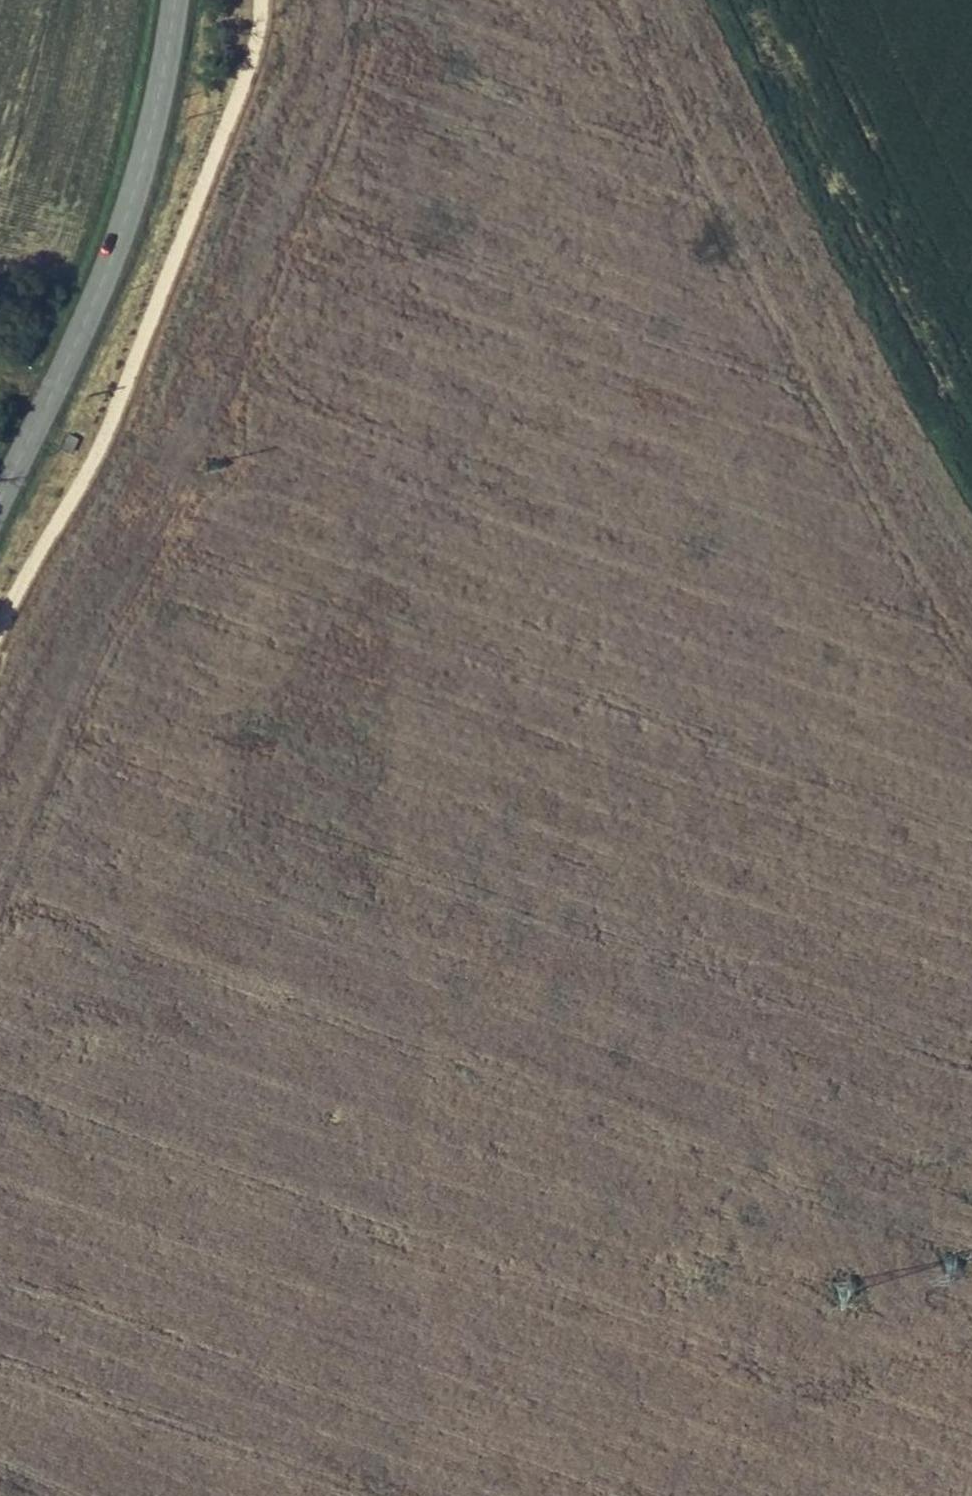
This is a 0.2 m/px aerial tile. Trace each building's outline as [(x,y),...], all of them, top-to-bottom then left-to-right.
[(73,452),(79,439),(70,434),(63,448),(73,452)]
